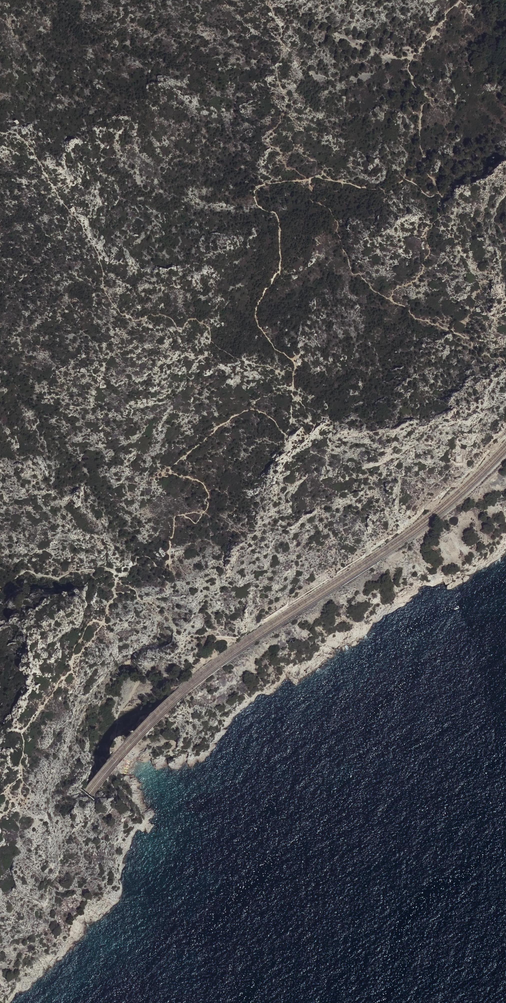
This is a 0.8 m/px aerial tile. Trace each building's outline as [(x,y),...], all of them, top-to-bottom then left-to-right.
[(463,454),(455,454),(454,463),(463,462),(463,454)]
